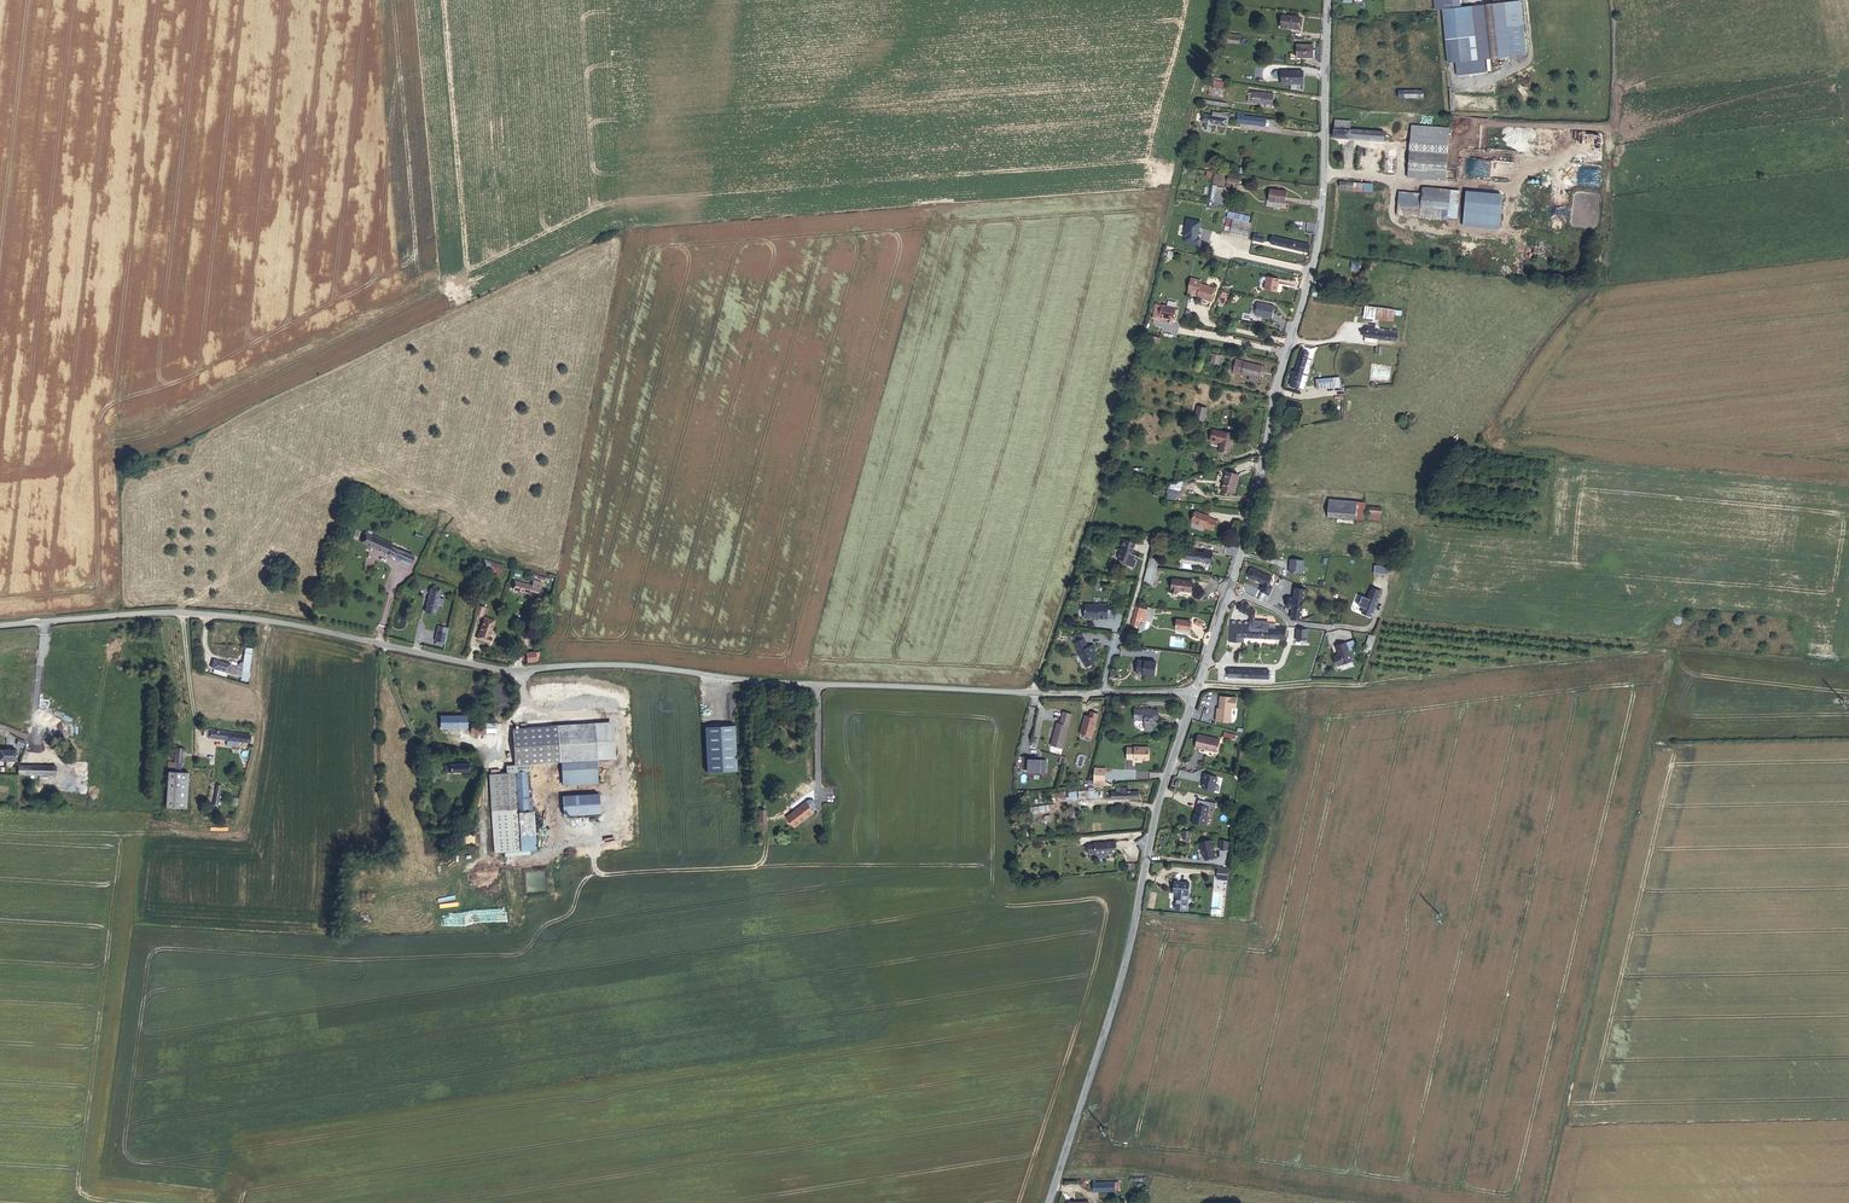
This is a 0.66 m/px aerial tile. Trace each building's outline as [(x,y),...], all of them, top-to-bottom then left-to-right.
[(1445,19),(1443,19),(1449,74),(1457,73),(1457,79),(1474,77),(1474,71),(1510,67),(1507,36),(1523,34),(1521,10),(1505,12),(1460,18),(1458,0),(1443,0),(1445,19)] [(1279,24),(1278,36),(1297,39),(1298,27),(1279,24)] [(1228,34),(1228,42),(1239,43),(1240,35),(1228,34)] [(1295,63),(1312,64),(1312,52),(1296,51),(1295,63)] [(1280,91),(1301,93),(1301,80),(1281,78),(1280,91)] [(1217,105),(1219,91),(1208,89),(1206,103),(1217,105)] [(1419,101),(1419,93),(1395,94),(1395,102),(1419,101)] [(1275,114),(1277,101),(1256,99),(1254,111),(1275,114)] [(1225,117),(1217,116),(1216,119),(1207,118),(1199,117),(1198,124),(1203,125),(1209,126),(1223,129),(1225,117)] [(1272,126),(1244,122),(1237,120),(1236,126),(1271,132),(1272,126)] [(1208,134),(1209,126),(1203,125),(1201,132),(1208,134)] [(1335,128),(1334,137),(1349,137),(1350,135),(1350,128),(1335,128)] [(1411,145),(1449,147),(1450,132),(1412,129),(1411,145)] [(1494,137),(1494,130),(1474,129),(1474,135),(1494,137)] [(1349,137),(1334,137),(1334,143),(1385,147),(1385,138),(1350,135),(1349,137)] [(1448,156),(1449,147),(1411,145),(1410,153),(1448,156)] [(1473,175),(1512,178),(1514,152),(1484,149),(1483,161),(1474,160),(1473,175)] [(1448,156),(1410,153),(1408,181),(1447,184),(1448,156)] [(1239,183),(1240,175),(1227,175),(1227,182),(1239,183)] [(1215,177),(1213,184),(1225,187),(1227,180),(1215,177)] [(1210,201),(1225,203),(1226,187),(1212,186),(1210,201)] [(1365,190),(1342,189),(1341,194),(1348,195),(1347,197),(1365,199),(1365,198),(1365,190)] [(1365,190),(1365,198),(1374,199),(1374,191),(1365,190)] [(1540,198),(1540,191),(1527,190),(1526,198),(1540,198)] [(1270,206),(1287,208),(1289,197),(1272,194),(1270,206)] [(1451,203),(1452,196),(1425,194),(1424,197),(1423,214),(1439,215),(1443,216),(1450,217),(1451,203)] [(1423,214),(1424,197),(1400,195),(1398,218),(1422,220),(1423,214)] [(1451,203),(1461,205),(1462,197),(1452,196),(1451,203)] [(1503,230),(1504,200),(1468,198),(1466,229),(1503,230)] [(1460,218),(1461,205),(1451,203),(1450,217),(1460,218)] [(1439,215),(1423,214),(1422,220),(1439,222),(1439,215)] [(1459,226),(1460,218),(1450,217),(1449,225),(1459,226)] [(1247,246),(1250,230),(1231,227),(1228,243),(1247,246)] [(1252,233),(1252,240),(1264,241),(1264,234),(1252,233)] [(1204,235),(1201,242),(1215,246),(1218,239),(1204,235)] [(1308,258),(1310,251),(1273,244),(1272,251),(1308,258)] [(1189,293),(1192,280),(1189,279),(1186,295),(1196,297),(1196,294),(1189,293)] [(1196,294),(1199,281),(1192,280),(1189,293),(1196,294)] [(1278,300),(1281,286),(1267,282),(1263,296),(1278,300)] [(1214,288),(1199,284),(1196,297),(1211,301),(1214,288)] [(1220,290),(1219,302),(1225,303),(1227,291),(1220,290)] [(1254,315),(1271,319),(1274,306),(1257,301),(1254,315)] [(1174,321),(1177,308),(1162,305),(1159,319),(1164,320),(1165,319),(1174,321)] [(1383,308),(1366,305),(1365,316),(1374,317),(1373,320),(1376,320),(1375,327),(1380,328),(1378,324),(1379,318),(1382,318),(1383,308)] [(1395,309),(1383,308),(1382,318),(1393,320),(1395,309)] [(1375,327),(1365,326),(1364,336),(1365,336),(1378,338),(1397,340),(1398,331),(1380,328),(1375,327)] [(1299,387),(1310,351),(1302,349),(1295,374),(1292,373),(1289,384),(1299,387)] [(1210,362),(1219,364),(1221,354),(1212,352),(1210,362)] [(1237,359),(1233,373),(1260,380),(1264,366),(1237,359)] [(1334,379),(1316,380),(1317,390),(1335,388),(1334,379)] [(1197,404),(1193,417),(1203,421),(1208,407),(1197,404)] [(1413,433),(1425,416),(1419,412),(1407,430),(1413,433)] [(1221,442),(1218,452),(1228,454),(1233,434),(1212,430),(1210,440),(1221,442)] [(1141,445),(1147,446),(1150,434),(1144,432),(1141,445)] [(1128,462),(1131,454),(1124,451),(1120,460),(1128,462)] [(157,455),(146,460),(149,468),(160,464),(157,455)] [(1239,476),(1227,473),(1222,492),(1234,495),(1239,476)] [(1166,498),(1176,499),(1176,494),(1180,495),(1182,480),(1169,478),(1166,498)] [(1356,509),(1356,518),(1364,518),(1366,501),(1330,498),(1329,507),(1356,509)] [(1329,516),(1356,518),(1356,509),(1329,507),(1329,516)] [(1210,516),(1196,511),(1191,522),(1205,527),(1205,529),(1212,531),(1215,521),(1209,519),(1210,516)] [(451,530),(446,544),(459,548),(462,535),(451,530)] [(388,543),(365,533),(360,543),(408,564),(412,557),(387,545),(388,543)] [(1138,537),(1126,533),(1119,555),(1124,556),(1125,558),(1124,560),(1130,562),(1134,552),(1132,552),(1134,546),(1138,537)] [(1210,569),(1210,566),(1212,555),(1213,553),(1205,552),(1205,554),(1195,552),(1195,550),(1186,548),(1185,550),(1183,552),(1182,556),(1184,559),(1193,560),(1193,562),(1201,563),(1201,567),(1210,569)] [(484,557),(481,568),(499,574),(502,564),(484,557)] [(1304,559),(1289,558),(1288,572),(1303,572),(1304,559)] [(1368,571),(1384,572),(1384,564),(1369,563),(1368,571)] [(1148,567),(1145,582),(1151,583),(1155,568),(1148,567)] [(1190,591),(1191,583),(1171,579),(1169,591),(1177,593),(1177,589),(1190,591)] [(536,598),(540,585),(533,583),(532,589),(530,588),(512,583),(510,591),(527,596),(531,597),(536,598)] [(1265,594),(1267,585),(1258,583),(1256,592),(1265,594)] [(1355,608),(1364,612),(1374,588),(1366,584),(1361,594),(1355,592),(1352,600),(1357,603),(1355,608)] [(440,588),(433,586),(432,589),(428,587),(420,611),(431,614),(440,588)] [(1291,614),(1301,615),(1301,586),(1291,586),(1291,596),(1285,596),(1285,607),(1291,607),(1291,614)] [(1092,602),(1085,601),(1083,616),(1095,617),(1095,616),(1101,616),(1101,615),(1110,616),(1112,601),(1099,600),(1099,601),(1092,600),(1092,602)] [(488,606),(480,602),(476,611),(484,614),(488,606)] [(1236,609),(1241,612),(1254,612),(1254,611),(1247,607),(1248,605),(1244,602),(1242,605),(1240,604),(1236,609)] [(1139,605),(1134,623),(1140,624),(1142,619),(1147,621),(1150,607),(1139,605)] [(1254,612),(1241,612),(1248,616),(1248,622),(1228,621),(1228,628),(1236,628),(1276,628),(1276,626),(1274,626),(1275,625),(1268,624),(1268,623),(1253,623),(1254,612)] [(493,619),(484,616),(475,638),(489,643),(491,636),(487,634),(493,619)] [(1189,632),(1190,623),(1175,620),(1174,630),(1189,632)] [(448,627),(441,625),(439,631),(436,630),(433,639),(442,642),(448,627)] [(1276,636),(1276,637),(1284,637),(1285,626),(1276,626),(1276,628),(1276,636)] [(1307,638),(1307,627),(1297,627),(1296,638),(1307,638)] [(1243,638),(1276,639),(1276,637),(1276,636),(1236,635),(1236,628),(1228,628),(1228,642),(1243,642),(1243,638)] [(1276,636),(1276,628),(1236,628),(1236,635),(1276,636)] [(1368,634),(1365,648),(1371,650),(1374,635),(1368,634)] [(1333,658),(1348,653),(1342,636),(1332,639),(1334,647),(1329,649),(1331,657),(1333,658)] [(1084,658),(1088,665),(1095,661),(1094,660),(1098,658),(1096,652),(1097,652),(1094,644),(1089,645),(1085,637),(1077,641),(1082,651),(1081,652),(1084,658)] [(246,679),(254,646),(247,645),(238,678),(246,679)] [(524,651),(525,662),(539,661),(538,650),(524,651)] [(233,664),(210,657),(208,664),(211,665),(210,671),(223,675),(224,669),(231,671),(233,664)] [(1138,671),(1157,674),(1159,660),(1140,658),(1138,671)] [(1270,673),(1270,664),(1230,664),(1230,673),(1270,673)] [(1156,708),(1138,708),(1138,720),(1150,721),(1150,733),(1159,733),(1159,721),(1166,721),(1167,710),(1156,710),(1156,708)] [(1075,713),(1067,710),(1063,722),(1060,721),(1054,744),(1066,747),(1075,713)] [(1082,731),(1095,734),(1100,716),(1088,712),(1082,731)] [(494,837),(535,834),(533,811),(519,812),(518,808),(516,771),(527,770),(530,770),(530,762),(561,760),(562,790),(598,788),(594,722),(558,724),(512,726),(515,763),(507,763),(507,771),(489,773),(494,837)] [(470,723),(460,723),(460,724),(459,732),(469,733),(470,723)] [(496,723),(471,724),(471,733),(496,732),(496,723)] [(250,735),(209,729),(208,737),(208,738),(227,740),(227,744),(233,745),(233,741),(249,743),(250,735)] [(735,729),(707,730),(708,772),(736,771),(735,729)] [(1216,750),(1220,738),(1197,732),(1194,743),(1216,750)] [(1061,753),(1063,748),(1050,745),(1049,750),(1061,753)] [(176,746),(175,762),(183,762),(184,747),(176,746)] [(1134,758),(1148,759),(1149,746),(1134,746),(1134,758)] [(17,750),(1,750),(0,750),(0,759),(0,760),(17,760),(17,750)] [(1046,771),(1047,758),(1022,757),(1021,770),(1046,771)] [(451,759),(450,763),(451,772),(470,771),(470,762),(465,762),(465,759),(451,759)] [(169,771),(182,772),(183,762),(175,762),(168,761),(167,771),(169,771)] [(19,774),(29,775),(29,766),(19,766),(19,774)] [(29,766),(29,775),(47,775),(47,766),(29,766)] [(47,766),(47,775),(56,775),(56,766),(47,766)] [(1095,778),(1105,779),(1106,767),(1096,766),(1095,778)] [(527,770),(516,771),(518,808),(529,808),(527,770)] [(169,771),(167,808),(186,809),(188,772),(182,772),(169,771)] [(213,806),(217,806),(221,786),(217,785),(213,806)] [(1078,798),(1098,797),(1098,789),(1078,790),(1078,798)] [(1140,790),(1126,790),(1117,790),(1112,790),(1112,800),(1140,800),(1140,790)] [(1076,791),(1053,792),(1054,797),(1065,796),(1065,801),(1077,800),(1076,791)] [(598,792),(561,793),(562,814),(599,813),(598,792)] [(784,820),(793,830),(812,814),(803,804),(784,820)] [(1191,824),(1204,826),(1208,807),(1197,804),(1195,814),(1193,814),(1191,824)] [(756,815),(758,827),(765,827),(764,815),(756,815)] [(1119,847),(1118,838),(1108,839),(1091,841),(1087,844),(1087,847),(1091,849),(1097,848),(1097,849),(1119,847)] [(1227,849),(1228,840),(1220,839),(1219,849),(1227,849)] [(1209,840),(1198,842),(1201,855),(1204,857),(1211,855),(1209,840)] [(1224,864),(1214,864),(1213,873),(1223,874),(1224,864)] [(1189,883),(1174,882),(1172,891),(1176,892),(1174,905),(1186,906),(1189,883)] [(1116,1195),(1116,1186),(1091,1187),(1092,1197),(1116,1195)]
